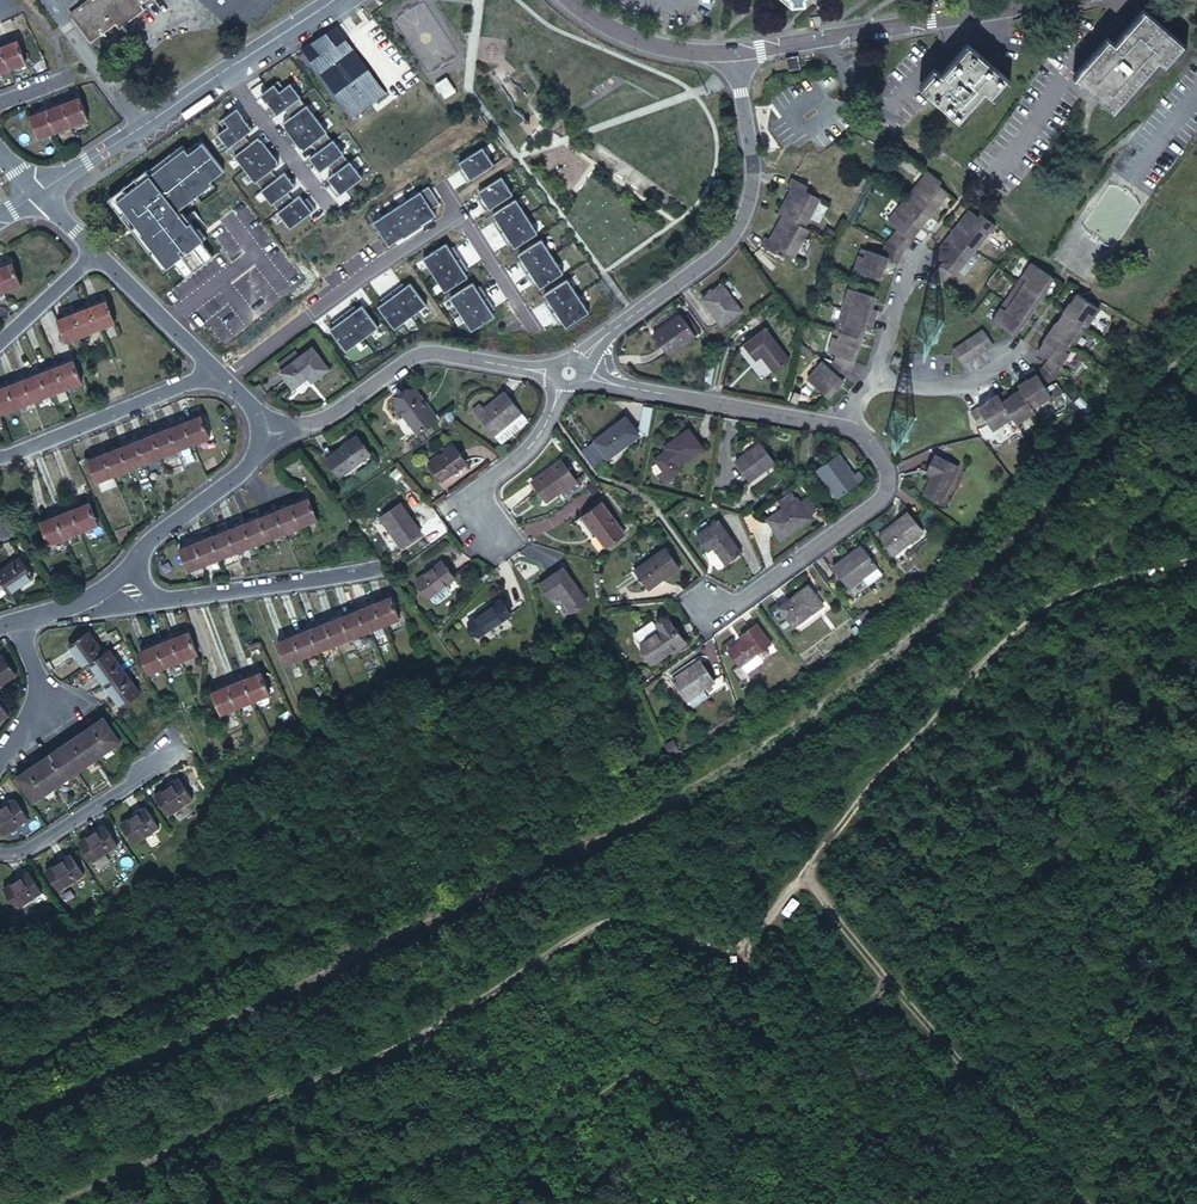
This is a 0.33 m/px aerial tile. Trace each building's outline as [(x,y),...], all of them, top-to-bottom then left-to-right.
[(65,11),(68,14),(87,0),(79,0),(65,11)] [(68,14),(91,44),(116,25),(119,30),(144,11),(141,6),(149,0),(87,0),(68,14)] [(1172,62),(1188,41),(1147,8),(1120,40),(1113,35),(1081,74),(1124,108),(1165,57),(1172,62)] [(329,26),(324,30),(335,44),(340,41),(329,26)] [(324,30),(294,49),(346,119),(379,95),(340,41),(335,44),(324,30)] [(974,47),(949,80),(943,75),(927,95),(966,127),(991,92),(994,95),(1011,77),(974,47)] [(0,56),(0,58),(6,78),(22,72),(15,51),(0,56)] [(770,65),(766,66),(769,78),(781,76),(779,64),(770,65)] [(448,82),(449,81),(447,77),(436,84),(445,97),(454,91),(448,82)] [(994,95),(999,99),(1014,79),(1011,77),(994,95)] [(277,110),(292,99),(294,98),(283,84),(276,89),(271,81),(253,95),(269,116),(277,110)] [(292,99),(277,110),(283,118),(275,124),(285,138),(310,120),(299,106),(298,107),(292,99)] [(77,107),(61,113),(69,134),(84,128),(77,107)] [(209,134),(220,149),(221,148),(236,136),(244,130),(228,109),(210,122),(216,129),(209,134)] [(69,134),(61,113),(44,120),(52,140),(69,134)] [(36,147),(52,140),(44,120),(28,125),(36,147)] [(295,152),(303,146),(309,154),(324,142),(319,134),(320,134),(310,120),(285,138),(295,152)] [(236,136),(221,148),(227,155),(226,156),(236,170),(260,152),(261,151),(253,140),(252,141),(250,138),(242,144),(236,136)] [(122,228),(130,222),(134,227),(126,233),(152,269),(160,263),(164,260),(175,275),(171,278),(166,282),(167,282),(204,254),(192,239),(195,236),(182,218),(178,221),(174,215),(178,212),(172,205),(201,183),(199,180),(214,169),(193,141),(179,152),(173,144),(139,169),(137,166),(123,177),(126,176),(129,179),(116,189),(113,185),(116,183),(115,183),(98,196),(111,213),(115,210),(126,225),(121,228),(122,228)] [(319,168),(326,176),(340,165),(333,157),(335,156),(324,142),(309,154),(301,160),(312,173),(319,168)] [(454,177),(459,185),(487,168),(475,150),(452,165),(455,170),(458,174),(454,177)] [(260,152),(236,170),(246,184),(247,183),(253,191),(269,180),(263,172),(271,166),(269,163),(270,162),(261,151),(260,152)] [(323,192),(329,200),(353,181),(341,164),(340,165),(326,176),(320,180),(324,185),(326,189),(323,192)] [(253,191),(252,192),(262,206),(264,205),(270,213),(285,202),(279,193),(287,188),(276,174),(269,180),(253,191)] [(123,177),(115,183),(116,183),(113,185),(116,189),(129,179),(126,176),(123,177)] [(887,260),(900,243),(898,242),(910,226),(923,210),(921,209),(930,197),(921,191),(925,188),(909,176),(870,228),(880,236),(869,251),(887,260)] [(494,181),(471,195),(474,201),(477,205),(473,207),(478,215),(506,198),(494,181)] [(768,211),(762,223),(766,225),(790,236),(805,208),(790,200),(792,196),(775,188),(771,197),(774,199),(779,201),(773,213),(768,211)] [(421,189),(365,224),(380,248),(395,239),(395,240),(414,228),(414,227),(428,218),(424,212),(432,207),(421,189)] [(270,213),(268,214),(281,231),(307,211),(301,203),(298,206),(295,202),(291,197),(285,202),(270,213)] [(774,199),(768,211),(773,213),(779,201),(774,199)] [(519,220),(509,203),(485,218),(489,223),(491,228),(487,230),(492,237),(519,220)] [(115,210),(111,213),(121,228),(126,225),(115,210)] [(182,218),(178,212),(174,215),(178,221),(182,218)] [(925,269),(915,283),(930,295),(940,281),(980,230),(964,219),(962,221),(952,214),(918,258),(925,264),(923,267),(925,269)] [(530,238),(519,220),(492,237),(497,245),(501,243),(503,247),(507,252),(530,238)] [(130,222),(122,228),(126,233),(134,227),(130,222)] [(750,247),(746,256),(763,265),(764,259),(780,267),(794,238),(790,236),(766,225),(760,237),(765,239),(758,251),(754,249),(750,247)] [(765,239),(760,237),(754,249),(758,251),(765,239)] [(516,267),(512,270),(517,278),(545,261),(533,243),(510,258),(513,263),(516,267)] [(438,247),(415,261),(425,279),(452,262),(448,254),(444,256),(441,252),(438,247)] [(884,268),(887,260),(869,251),(866,262),(846,256),(840,279),(867,287),(873,263),(884,268)] [(164,260),(160,263),(171,278),(175,275),(164,260)] [(545,261),(517,278),(522,286),(526,284),(529,288),(532,293),(556,279),(545,261)] [(452,262),(425,279),(436,296),(459,281),(456,276),(453,271),(457,269),(452,262)] [(1039,281),(1015,265),(977,323),(1001,339),(1039,281)] [(0,274),(0,295),(1,297),(16,292),(8,271),(0,274)] [(541,308),(538,310),(543,319),(570,302),(559,284),(535,299),(539,304),(541,308)] [(465,287),(441,301),(452,318),(479,301),(474,294),(471,296),(468,292),(465,287)] [(390,292),(382,297),(400,324),(416,313),(401,290),(396,294),(392,296),(390,292)] [(712,293),(690,309),(710,338),(732,322),(712,293)] [(835,295),(827,320),(855,329),(862,331),(866,317),(859,315),(863,304),(835,295)] [(1060,295),(1023,354),(1035,361),(1047,369),(1085,310),(1060,295)] [(400,324),(382,297),(375,302),(377,306),(373,309),(368,312),(383,335),(400,324)] [(479,301),(452,318),(463,335),(486,321),(483,315),(480,311),(484,309),(479,301)] [(570,302),(543,319),(548,327),(552,324),(554,329),(558,334),(581,319),(570,302)] [(102,311),(85,317),(93,336),(109,331),(102,311)] [(340,314),(333,319),(352,345),(368,333),(352,311),(347,315),(343,317),(340,314)] [(93,336),(85,317),(69,323),(76,343),(93,336)] [(352,345),(333,319),(326,324),(328,328),(324,331),(319,335),(336,357),(352,345)] [(842,372),(855,329),(827,320),(815,360),(823,362),(821,368),(840,377),(842,372)] [(61,348),(76,343),(69,323),(54,329),(61,348)] [(670,328),(639,350),(654,373),(686,352),(670,328)] [(969,332),(953,343),(965,360),(980,348),(969,332)] [(953,343),(939,353),(951,369),(965,360),(953,343)] [(759,352),(718,347),(715,376),(733,379),(735,370),(757,374),(759,352)] [(307,355),(275,378),(287,395),(301,384),(305,389),(322,376),(307,355)] [(1047,369),(1035,361),(1029,369),(1023,373),(1033,390),(1045,381),(1051,371),(1047,369)] [(833,386),(840,377),(821,368),(817,374),(811,368),(796,386),(818,405),(833,386)] [(72,370),(56,376),(65,396),(80,391),(72,370)] [(1033,390),(1023,373),(1020,370),(1012,376),(1015,381),(1004,388),(1006,392),(1019,409),(1020,411),(1040,399),(1033,390)] [(65,396),(56,376),(41,382),(48,402),(65,396)] [(30,409),(48,402),(41,382),(22,388),(30,409)] [(30,409),(22,388),(6,394),(15,415),(30,409)] [(1019,409),(1006,392),(997,398),(993,393),(985,398),(1000,421),(1019,409)] [(15,415),(6,394),(0,397),(0,420),(15,415)] [(403,397),(384,412),(407,441),(425,427),(403,397)] [(1000,421),(985,398),(965,410),(958,415),(969,432),(976,427),(980,433),(1000,421)] [(472,411),(464,417),(484,443),(513,421),(498,402),(477,418),(472,411)] [(513,421),(484,443),(493,455),(521,432),(513,421)] [(198,425),(182,430),(190,450),(205,444),(198,425)] [(615,425),(585,447),(599,467),(629,445),(615,425)] [(190,450),(182,430),(165,437),(172,456),(190,450)] [(678,436),(652,456),(656,462),(644,471),(653,483),(659,491),(672,481),(669,477),(695,458),(678,436)] [(156,462),(172,456),(165,437),(148,443),(156,462)] [(156,462),(148,443),(132,449),(139,469),(156,462)] [(123,475),(139,469),(132,449),(115,456),(123,475)] [(347,451),(315,474),(329,493),(361,470),(347,451)] [(754,452),(730,469),(744,489),(767,472),(754,452)] [(123,475),(115,456),(98,462),(106,481),(123,475)] [(439,457),(416,474),(430,493),(453,476),(439,457)] [(829,460),(807,475),(829,505),(856,485),(850,477),(844,481),(829,460)] [(93,486),(106,481),(98,462),(85,467),(93,486)] [(921,485),(910,502),(928,512),(948,480),(925,465),(915,481),(921,485)] [(549,472),(519,494),(535,514),(564,493),(549,472)] [(659,491),(653,483),(647,488),(653,495),(659,491)] [(49,544),(100,525),(90,500),(39,520),(49,544)] [(788,504),(759,525),(773,545),(801,524),(788,504)] [(304,509),(289,515),(296,534),(311,528),(304,509)] [(388,510),(368,525),(390,556),(410,541),(388,510)] [(614,513),(584,536),(597,554),(627,532),(614,513)] [(296,534),(289,515),(273,520),(281,540),(296,534)] [(265,545),(281,540),(273,520),(258,526),(265,545)] [(265,545),(258,526),(243,532),(250,551),(265,545)] [(897,526),(867,545),(880,566),(910,547),(897,526)] [(706,527),(686,541),(697,557),(702,553),(715,570),(730,559),(706,527)] [(234,557),(250,551),(243,532),(227,538),(234,557)] [(86,558),(79,538),(62,545),(69,564),(86,558)] [(234,557),(227,538),(211,544),(219,563),(234,557)] [(202,569),(219,563),(211,544),(195,550),(202,569)] [(49,571),(69,564),(62,545),(43,552),(49,571)] [(187,575),(202,569),(195,550),(179,556),(187,575)] [(655,555),(627,575),(639,594),(668,573),(655,555)] [(850,556),(821,577),(839,600),(866,579),(850,556)] [(42,594),(28,573),(6,588),(13,599),(20,609),(42,594)] [(432,573),(407,590),(419,608),(444,590),(432,573)] [(552,576),(530,592),(541,607),(548,602),(562,621),(577,610),(552,576)] [(6,588),(1,581),(0,581),(0,609),(13,599),(6,588)] [(797,598),(768,619),(781,638),(811,617),(797,598)] [(487,604),(456,626),(466,640),(496,618),(487,604)] [(387,608),(372,613),(380,633),(395,627),(387,608)] [(380,633),(372,613),(355,620),(363,639),(380,633)] [(348,645),(363,639),(355,620),(340,625),(348,645)] [(348,645),(340,625),(322,632),(330,652),(348,645)] [(655,640),(635,654),(651,675),(666,664),(665,660),(680,650),(664,627),(652,635),(655,640)] [(315,658),(330,652),(322,632),(307,638),(315,658)] [(733,649),(717,661),(729,677),(760,654),(746,633),(731,645),(733,649)] [(188,638),(174,644),(181,663),(196,657),(188,638)] [(315,658),(307,638),(291,644),(300,664),(315,658)] [(181,663),(174,644),(157,651),(164,670),(181,663)] [(285,670),(300,664),(291,644),(277,649),(285,670)] [(82,685),(89,680),(101,672),(87,650),(68,663),(82,685)] [(151,676),(164,670),(157,651),(142,656),(151,676)] [(0,669),(0,698),(17,687),(3,667),(0,669)] [(105,669),(101,672),(89,680),(104,703),(120,692),(105,669)] [(693,671),(667,690),(681,710),(707,690),(693,671)] [(256,681),(242,686),(250,706),(264,700),(256,681)] [(250,706),(242,686),(226,693),(234,712),(250,706)] [(120,692),(104,703),(119,726),(136,714),(120,692)] [(219,718),(234,712),(226,693),(211,699),(219,718)] [(11,726),(0,712),(0,733),(11,726)] [(103,731),(99,727),(28,786),(49,812),(121,753),(103,731)] [(183,813),(171,795),(149,811),(161,828),(183,813)] [(29,821),(18,798),(0,806),(0,832),(1,834),(29,821)] [(153,842),(140,824),(119,838),(132,857),(153,842)] [(112,857),(100,840),(80,855),(92,872),(112,857)] [(85,888),(72,869),(52,884),(65,902),(85,888)] [(44,902),(33,885),(12,900),(23,917),(44,902)]
